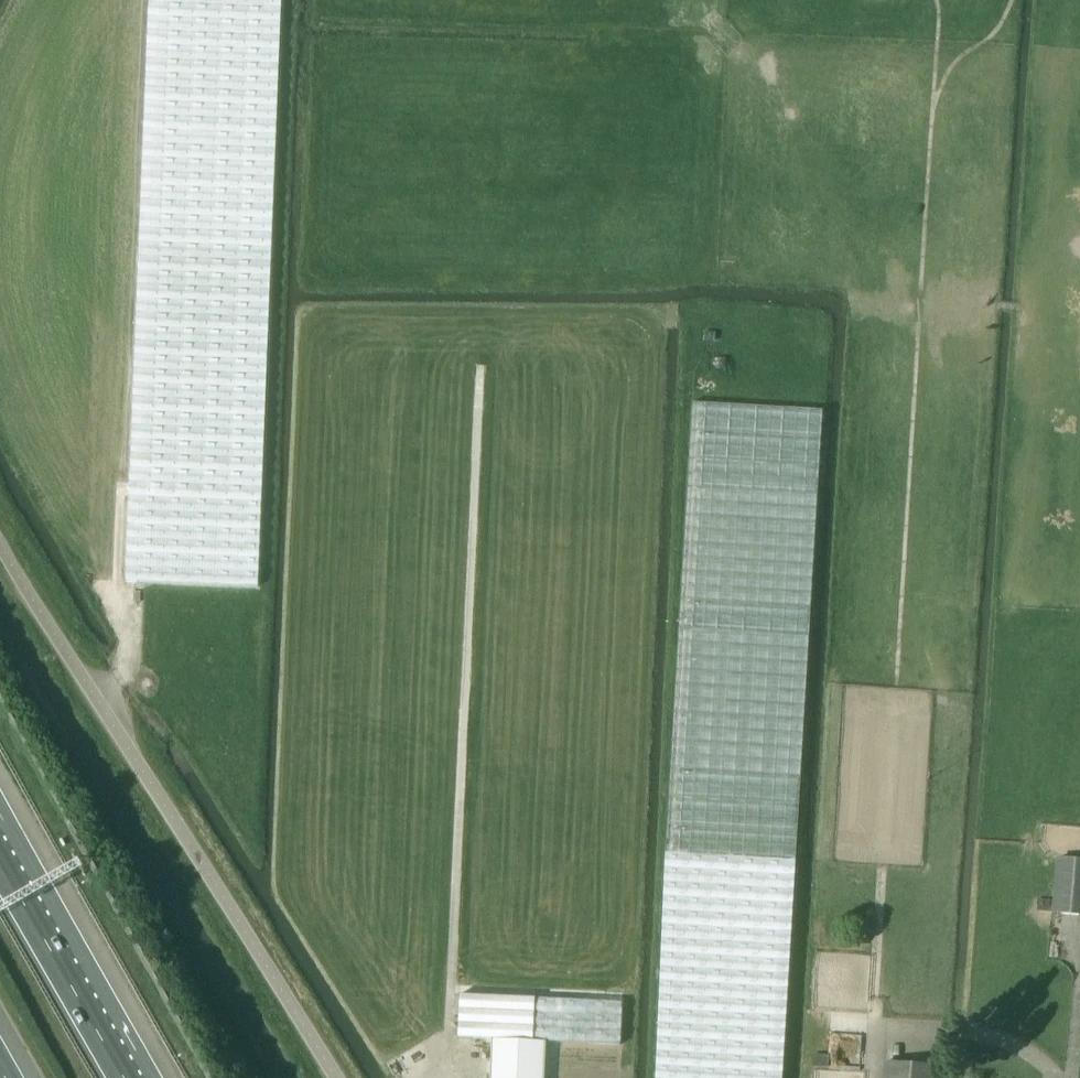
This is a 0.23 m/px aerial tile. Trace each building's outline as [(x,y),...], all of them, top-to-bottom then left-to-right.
[(285,0),(154,0),(130,580),(261,585),(285,0)] [(823,410),(692,403),(673,856),(659,1077),(782,1077),(795,863),(823,410)] [(1057,859),(1052,913),(1079,915),(1079,861),(1057,859)] [(457,1040),(486,1041),(486,1045),(491,1045),(490,1077),(544,1077),(546,1043),(620,1045),(622,1001),(459,995),(457,1040)] [(938,1067),(884,1063),(883,1077),(937,1077),(938,1067)]
